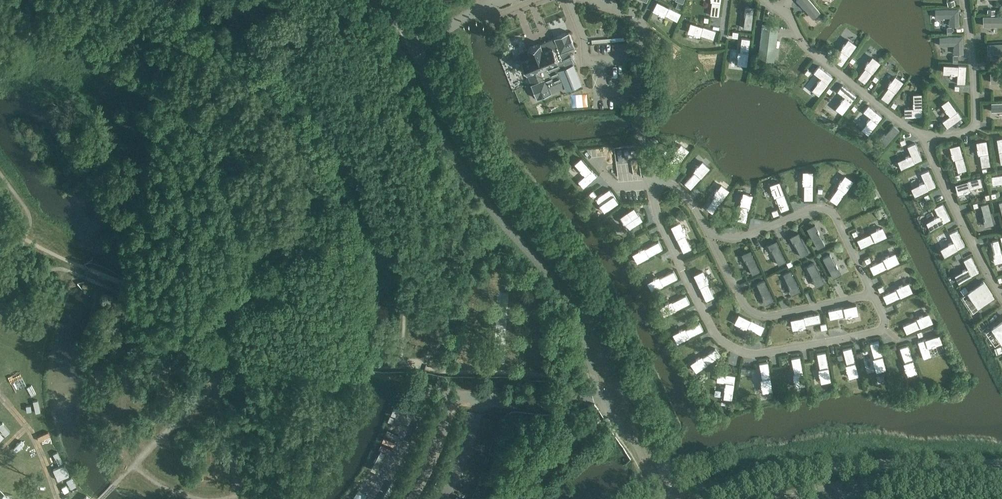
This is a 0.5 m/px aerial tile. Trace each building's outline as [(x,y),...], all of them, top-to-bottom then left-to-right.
[(711,14),(719,14),(721,0),(712,0),(713,0),(711,14)] [(820,12),(810,0),(797,0),(802,6),(803,5),(805,6),(805,8),(810,13),(810,14),(812,17),(814,17),(817,15),(817,14),(820,12)] [(665,14),(677,20),(680,13),(657,2),(653,10),(665,15),(665,14)] [(754,6),(746,4),(746,9),(747,9),(744,26),(750,27),(754,6)] [(950,26),(959,25),(958,9),(935,9),(936,17),(951,17),(951,19),(949,20),(950,26)] [(1001,26),(1001,17),(984,17),(984,20),(983,21),(983,24),(985,26),(989,26),(989,25),(997,25),(997,26),(1001,26)] [(700,33),(713,38),(716,30),(691,23),(688,31),(700,35),(700,33)] [(774,61),(779,25),(763,23),(758,59),(774,61)] [(569,32),(519,51),(537,98),(565,87),(567,91),(582,85),(568,49),(575,47),(569,32)] [(954,53),(963,53),(963,36),(940,37),(940,45),(955,45),(955,47),(954,47),(954,53)] [(750,38),(743,37),(741,51),(739,50),(738,62),(747,63),(750,38)] [(834,61),(842,66),(856,45),(849,40),(845,45),(844,44),(842,47),(843,48),(842,50),(834,61)] [(1001,53),(1001,44),(988,45),(988,48),(988,49),(988,52),(990,54),(993,54),(994,53),(1001,53)] [(865,83),(880,63),(873,57),(869,62),(868,62),(866,64),(867,65),(865,67),(866,67),(858,78),(865,83)] [(967,66),(944,64),(944,72),(951,73),(951,74),(955,74),(955,73),(958,73),(957,83),(966,84),(967,66)] [(820,95),(833,77),(819,66),(814,73),(822,79),(820,80),(817,83),(818,83),(813,89),(820,95)] [(992,74),(992,77),(991,78),(991,81),(993,83),(996,83),(997,82),(1001,82),(1001,73),(992,74)] [(888,103),(903,82),(895,77),(892,82),(891,81),(889,84),(890,85),(888,86),(889,87),(881,97),(888,103)] [(837,108),(843,113),(857,96),(843,84),(837,91),(845,97),(844,99),(843,98),(841,101),(842,102),(837,108)] [(905,117),(923,117),(923,111),(922,94),(914,94),(914,102),(913,102),(913,106),(914,106),(914,108),(904,108),(905,117)] [(948,128),(962,117),(949,99),(943,104),(946,108),(945,109),(947,112),(948,112),(951,115),(942,121),(948,128)] [(992,103),(992,106),(991,106),(991,110),(993,112),(997,112),(998,111),(1001,111),(1001,103),(992,103)] [(869,134),(883,116),(869,105),(863,112),(871,118),(870,119),(869,119),(867,122),(868,122),(863,129),(869,134)] [(982,167),(991,166),(987,141),(977,142),(978,148),(977,149),(978,152),(979,152),(979,154),(980,154),(982,167)] [(923,160),(915,143),(907,146),(911,155),(910,156),(909,155),(906,157),(906,158),(899,161),(902,168),(923,160)] [(967,170),(960,144),(951,147),(952,153),(951,153),(952,157),(953,156),(954,159),(958,172),(967,170)] [(672,173),(689,150),(681,145),(679,148),(678,147),(676,150),(676,151),(675,153),(665,167),(672,173)] [(584,188),(597,176),(582,158),(576,163),(581,169),(580,170),(583,173),(584,172),(586,175),(578,181),(584,188)] [(691,189),(710,168),(703,162),(699,166),(698,166),(695,168),(696,169),(695,171),(684,183),(691,189)] [(936,186),(929,170),(921,173),(925,183),(923,183),(923,182),(919,184),(920,185),(912,188),(916,196),(936,186)] [(813,200),(813,172),(804,172),(804,178),(803,178),(803,182),(804,182),(804,184),(804,200),(813,200)] [(991,176),(993,185),(1001,183),(1001,174),(991,176)] [(837,204),(853,181),(845,176),(842,181),(841,180),(839,183),(840,184),(838,186),(839,186),(830,199),(837,204)] [(983,186),(980,177),(956,183),(958,193),(964,191),(965,192),(968,191),(968,190),(970,190),(970,189),(983,186)] [(790,208),(780,182),(771,185),(772,189),(771,190),(773,193),(774,193),(774,195),(775,195),(781,211),(790,208)] [(713,213),(729,191),(722,185),(718,190),(717,189),(715,192),(716,193),(714,195),(715,195),(705,208),(713,213)] [(605,212),(619,202),(610,188),(595,198),(599,204),(599,205),(601,208),(602,207),(605,212)] [(737,220),(746,223),(753,195),(744,193),(743,197),(742,197),(741,200),(742,201),(741,203),(742,203),(737,220)] [(981,204),(984,216),(983,217),(986,226),(994,224),(988,202),(981,204)] [(951,219),(943,203),(935,207),(939,216),(938,217),(937,216),(934,217),(934,218),(927,222),(931,229),(951,219)] [(629,230),(643,220),(634,207),(620,216),(623,221),(622,221),(624,224),(625,223),(629,230)] [(671,227),(683,252),(692,248),(685,234),(684,231),(685,231),(684,228),(683,228),(680,223),(671,227)] [(807,229),(818,248),(825,244),(819,234),(820,233),(815,225),(807,229)] [(857,240),(861,248),(886,236),(882,227),(880,229),(880,228),(876,229),(877,230),(871,232),(872,233),(857,240)] [(965,246),(957,229),(949,233),(954,242),(952,243),(952,242),(948,244),(949,245),(942,248),(945,256),(965,246)] [(801,256),(809,253),(798,233),(791,237),(795,246),(796,245),(801,256)] [(1001,261),(1001,252),(999,239),(991,241),(994,253),(993,253),(996,263),(1001,261)] [(638,263),(663,249),(659,241),(645,249),(644,248),(642,249),(642,248),(639,250),(639,251),(633,254),(638,263)] [(779,264),(786,261),(776,241),(769,245),(773,254),(773,253),(779,264)] [(752,274),(760,271),(750,250),(742,254),(747,263),(752,274)] [(870,266),(874,274),(899,262),(895,253),(889,256),(889,255),(886,257),(886,258),(884,259),(870,266)] [(833,277),(841,273),(836,264),(836,265),(830,254),(823,258),(833,277)] [(980,272),(971,256),(963,260),(968,269),(966,270),(966,269),(962,270),(963,271),(956,275),(960,282),(980,272)] [(817,286),(824,282),(814,262),(807,266),(812,277),(817,286)] [(652,291),(678,278),(674,270),(659,278),(659,277),(657,278),(657,277),(653,279),(654,280),(648,282),(652,291)] [(792,294),(800,290),(791,270),(783,274),(789,285),(788,285),(792,294)] [(706,301),(714,297),(708,282),(707,280),(708,279),(706,276),(705,277),(703,271),(694,275),(706,301)] [(766,304),(774,300),(764,280),(757,283),(762,294),(762,295),(766,304)] [(993,295),(984,282),(969,291),(971,295),(970,295),(973,299),(974,298),(978,305),(993,295)] [(897,289),(883,295),(887,303),(912,292),(908,283),(902,286),(902,285),(899,286),(899,287),(897,288),(897,289)] [(665,316),(690,303),(686,295),(672,302),(671,302),(669,303),(669,302),(666,303),(666,304),(660,307),(665,316)] [(828,310),(830,319),(846,316),(848,316),(849,317),(852,316),(852,315),(858,314),(856,304),(828,310)] [(805,325),(821,322),(819,313),(791,319),(793,328),(799,327),(800,328),(803,327),(803,326),(806,326),(805,325)] [(907,334),(932,322),(929,313),(923,316),(923,315),(919,316),(920,317),(917,319),(903,325),(907,334)] [(761,334),(765,326),(740,314),(735,322),(741,325),(741,326),(744,328),(744,327),(747,328),(747,327),(761,334)] [(993,327),(995,331),(994,331),(997,335),(997,334),(1001,341),(1001,321),(993,327)] [(678,343),(704,330),(700,322),(685,329),(683,330),(682,329),(679,330),(680,331),(674,334),(678,343)] [(939,334),(918,341),(924,359),(932,356),(929,346),(932,345),(933,346),(936,345),(936,344),(942,342),(939,334)] [(886,368),(879,341),(870,343),(874,359),(874,361),(873,361),(874,365),(875,365),(877,371),(886,368)] [(907,370),(908,375),(917,372),(908,345),(900,348),(906,365),(905,365),(906,367),(905,367),(906,371),(907,370)] [(852,347),(843,350),(847,365),(847,368),(846,368),(847,371),(848,371),(850,377),(859,375),(852,347)] [(697,371),(721,356),(715,348),(702,357),(700,358),(699,357),(696,359),(697,360),(692,363),(697,371)] [(826,352),(817,354),(820,369),(820,370),(820,372),(819,372),(820,375),(821,375),(822,381),(831,380),(826,352)] [(806,384),(800,356),(791,358),(794,374),(794,376),(793,377),(794,380),(795,380),(796,386),(806,384)] [(773,390),(768,362),(759,363),(762,379),(761,379),(762,382),(761,382),(761,385),(762,385),(763,391),(773,390)] [(732,398),(736,375),(718,373),(716,381),(726,383),(726,386),(725,386),(724,389),(725,390),(724,397),(732,398)]
